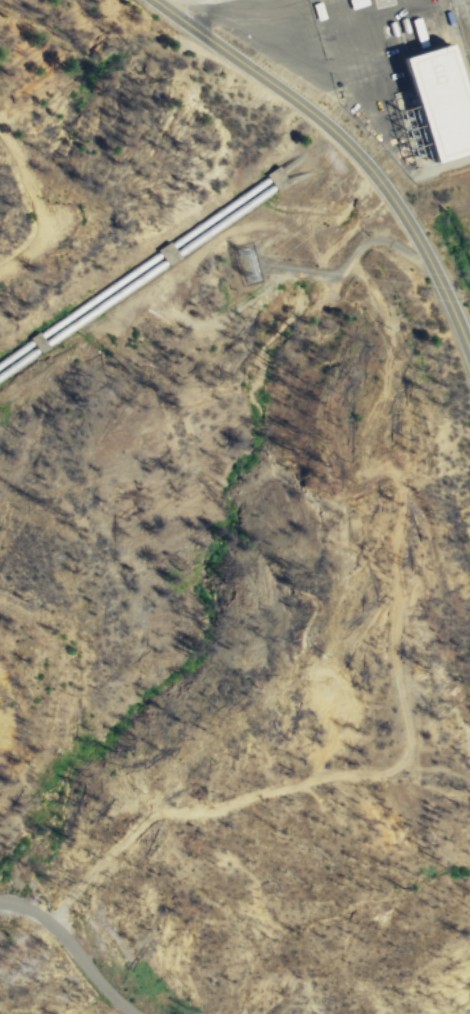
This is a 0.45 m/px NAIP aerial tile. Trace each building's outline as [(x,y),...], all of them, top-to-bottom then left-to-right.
[(469,157),(469,106),(455,45),(408,59),(413,80),(418,97),(437,167),(469,157)]
